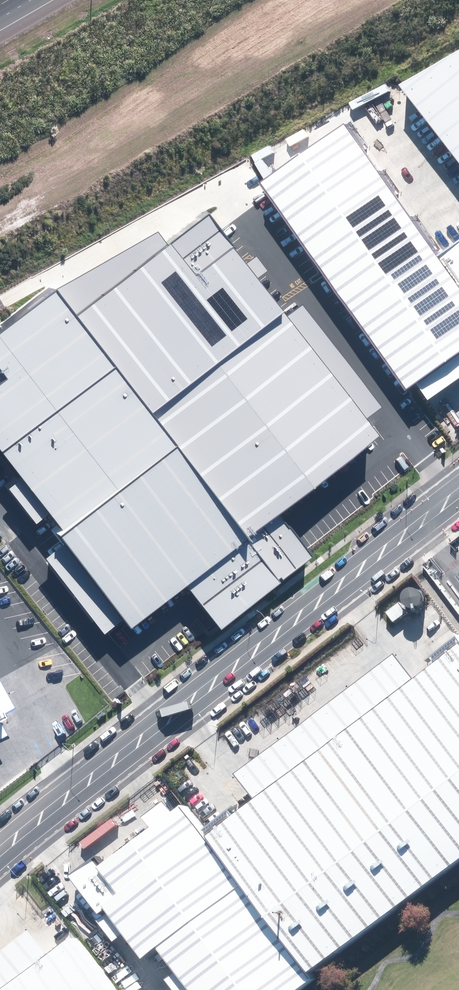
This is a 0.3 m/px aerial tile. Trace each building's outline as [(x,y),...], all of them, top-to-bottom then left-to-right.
[(397,85),(458,165),(458,52),(397,85)] [(271,157),(412,375),(423,369),(434,386),(458,370),(458,232),(441,244),(351,106),(271,157)] [(198,211),(68,312),(105,359),(141,405),(269,307),(198,211)] [(105,359),(68,312),(46,283),(0,318),(0,441),(105,359)] [(366,430),(269,307),(141,405),(167,438),(239,530),(366,430)] [(105,359),(0,441),(0,452),(18,477),(8,484),(33,517),(41,510),(51,523),(167,438),(141,405),(105,359)] [(167,438),(51,523),(61,536),(41,551),(99,628),(117,614),(123,621),(178,579),(213,625),(276,578),(239,530),(167,438)] [(458,632),(416,664),(396,638),(231,765),(245,782),(203,814),(178,781),(70,864),(143,958),(162,943),(177,962),(166,971),(181,989),(187,989),(197,982),(202,989),(273,989),(458,847),(458,633),(458,632)] [(63,896),(0,942),(0,989),(135,989),(63,896)]
